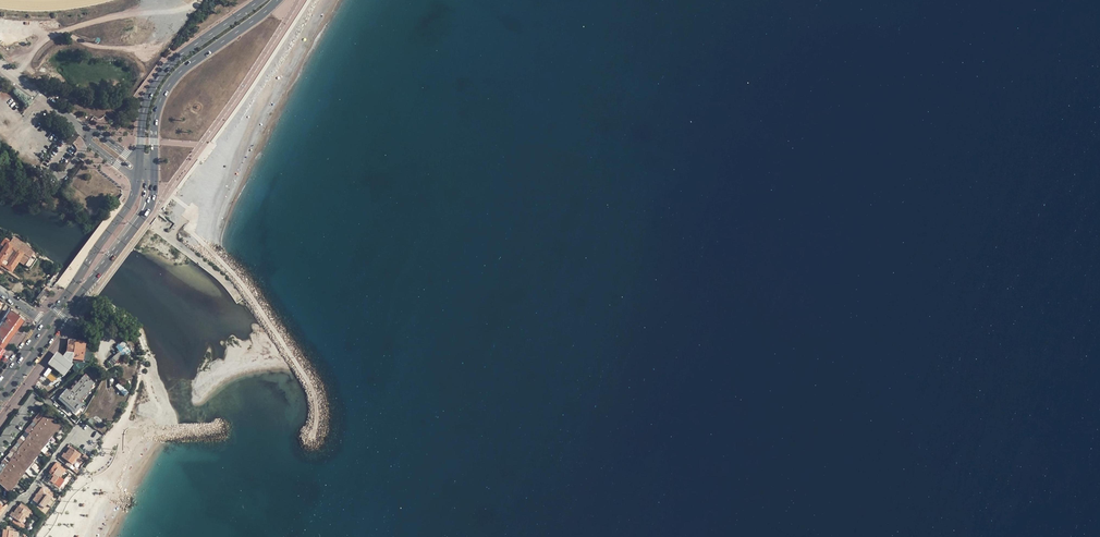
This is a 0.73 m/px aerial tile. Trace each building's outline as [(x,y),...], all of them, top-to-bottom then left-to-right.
[(1,264),(7,268),(12,271),(18,261),(30,269),(36,260),(32,257),(34,253),(18,239),(13,237),(5,249),(0,246),(0,266),(1,264)] [(0,324),(0,347),(5,351),(25,323),(18,318),(21,315),(13,310),(12,312),(9,311),(0,324)] [(84,343),(74,341),(72,359),(82,361),(84,343)] [(131,349),(125,341),(116,347),(119,351),(117,351),(118,354),(108,361),(113,366),(119,360),(120,361),(132,352),(130,350),(131,349)] [(48,369),(43,375),(52,382),(57,376),(48,369)] [(84,375),(69,391),(66,389),(58,399),(74,414),(83,404),(80,401),(92,389),(90,387),(94,382),(90,378),(88,378),(84,375)] [(42,410),(32,420),(36,424),(0,472),(0,484),(10,493),(61,427),(42,410)] [(74,452),(69,447),(61,457),(73,465),(79,455),(76,451),(74,452)] [(70,474),(57,465),(53,471),(54,473),(52,475),(54,476),(48,484),(53,487),(55,484),(60,488),(70,474)] [(54,495),(43,487),(33,499),(33,500),(38,505),(36,507),(41,510),(44,509),(47,505),(50,507),(54,501),(51,499),(54,495)] [(32,510),(21,503),(14,513),(13,512),(10,516),(14,519),(12,521),(22,529),(24,526),(21,524),(26,517),(27,518),(32,510)]
